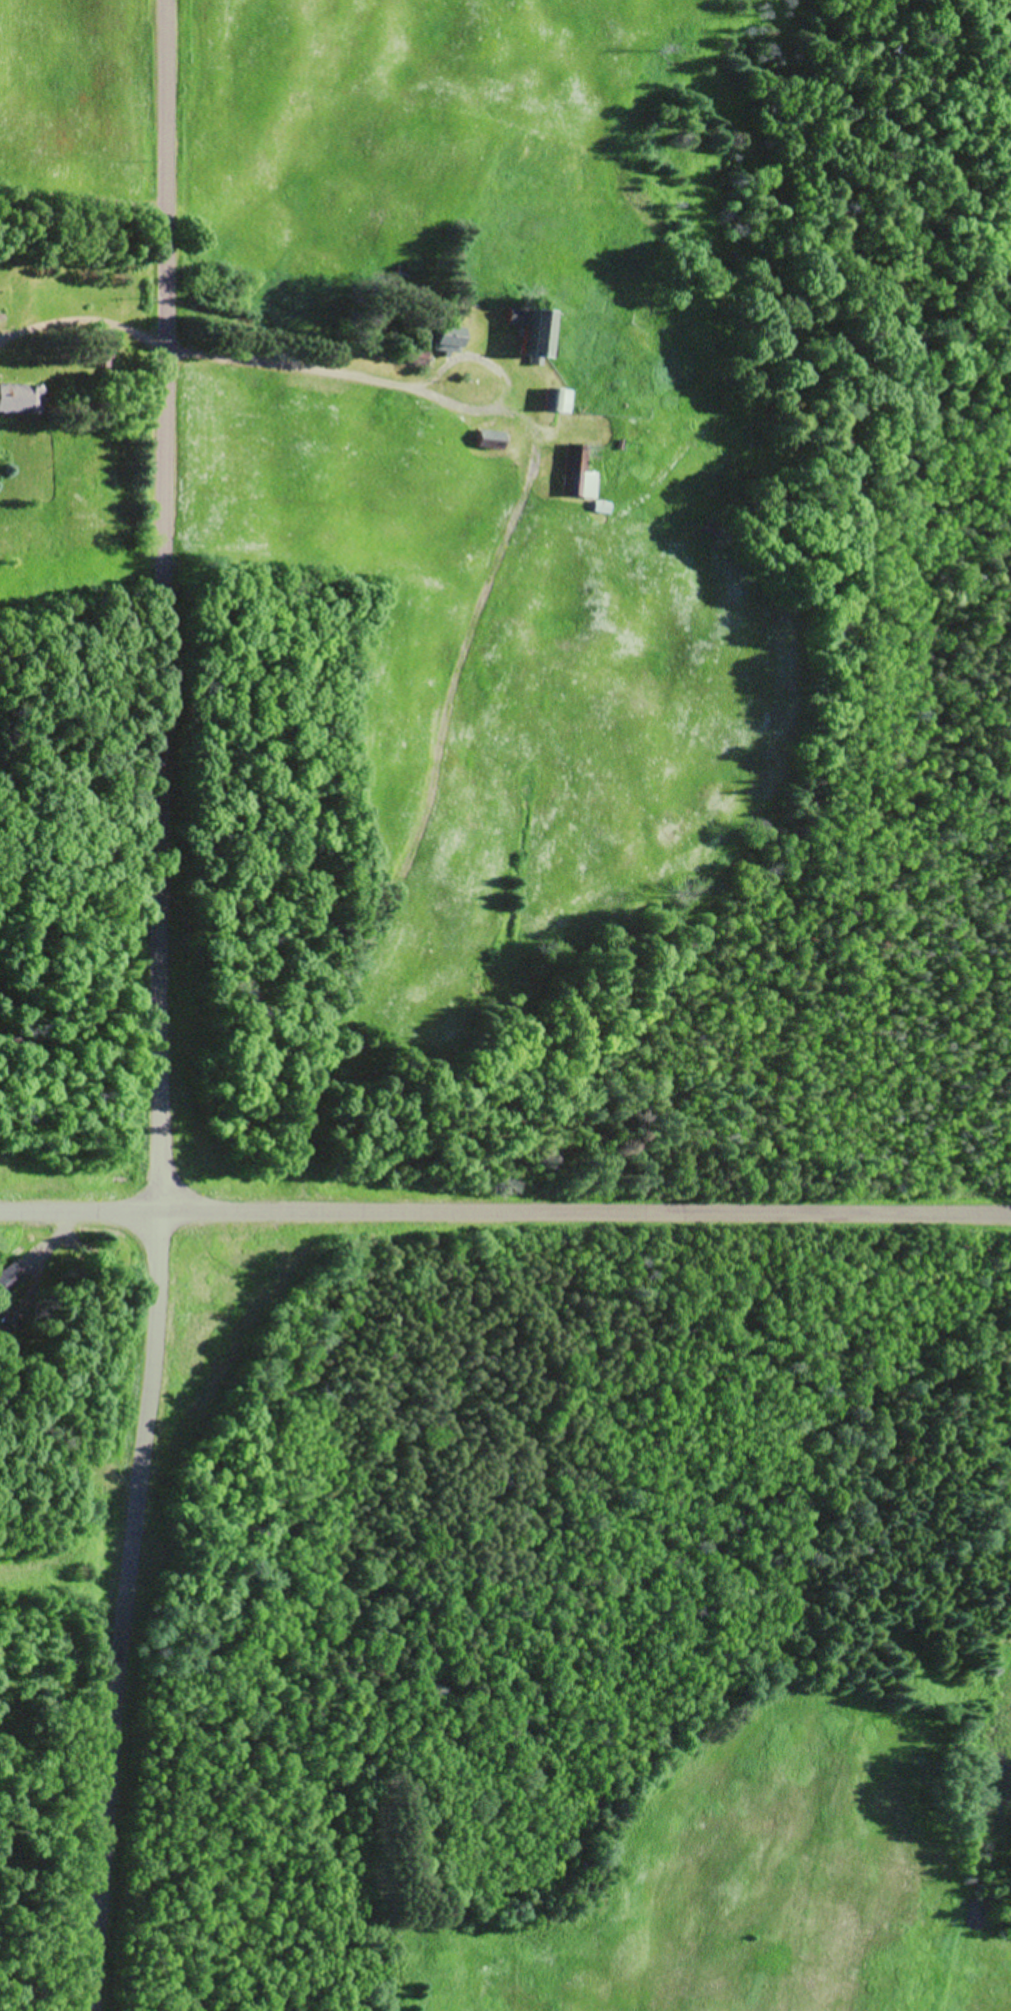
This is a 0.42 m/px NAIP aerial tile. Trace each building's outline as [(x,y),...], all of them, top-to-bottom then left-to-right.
[(507,329),(523,330),(520,360),(549,363),(553,315),(509,311),(507,329)] [(461,330),(436,330),(436,355),(461,355),(461,330)] [(428,355),(408,353),(407,366),(428,367),(428,355)] [(40,418),(41,389),(0,388),(0,417),(40,418)] [(571,416),(573,394),(547,392),(545,414),(571,416)] [(477,450),(502,453),(505,436),(479,433),(477,450)] [(595,502),(597,476),(586,475),(588,449),(567,447),(562,499),(595,502)] [(11,1264),(0,1275),(0,1295),(5,1300),(25,1279),(11,1264)] [(0,1319),(0,1341),(11,1331),(0,1319)]
